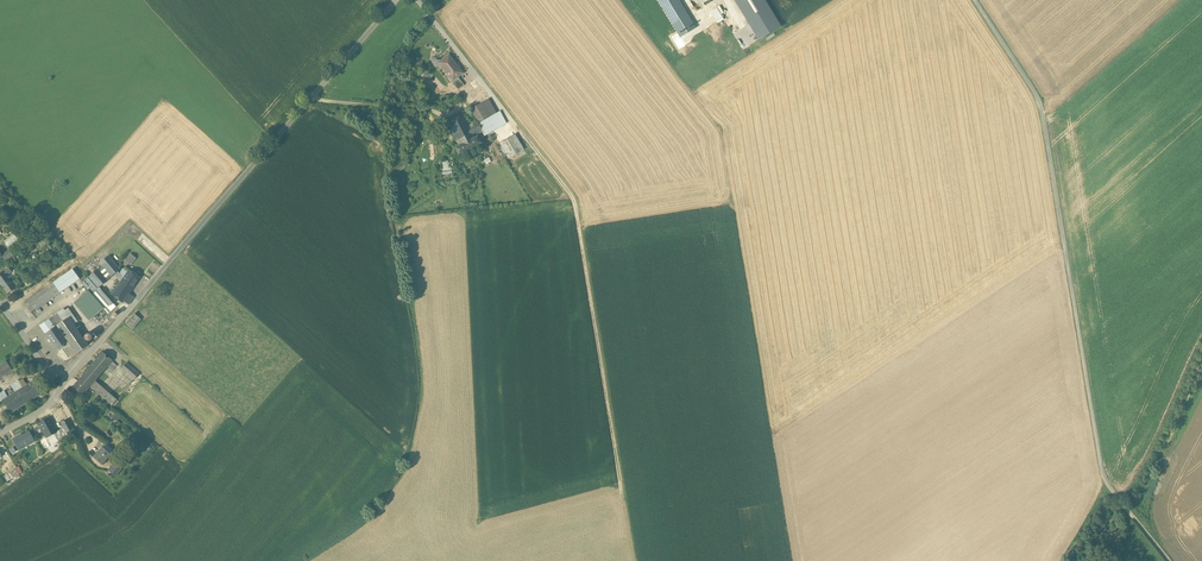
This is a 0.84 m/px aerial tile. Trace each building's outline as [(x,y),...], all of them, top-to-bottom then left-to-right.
[(688,33),(696,28),(680,0),(669,0),(688,33)] [(731,3),(744,25),(753,20),(740,0),(736,0),(731,3)] [(740,28),(726,4),(718,9),(732,33),(740,28)] [(459,69),(449,56),(445,59),(443,58),(441,60),(440,62),(441,64),(440,65),(449,77),(450,76),(453,80),(453,81),(458,77),(463,73),(459,68),(459,69)] [(458,77),(453,81),(453,80),(451,82),(458,90),(464,85),(458,77)] [(496,114),(488,99),(480,104),(489,118),(496,114)] [(480,104),(470,110),(479,123),(482,122),(486,120),(489,118),(480,104)] [(489,118),(486,120),(493,131),(506,123),(499,112),(496,114),(489,118)] [(469,128),(462,114),(446,122),(451,130),(449,131),(454,142),(456,141),(459,145),(474,137),(472,134),(469,128)] [(493,131),(486,120),(482,122),(488,133),(493,131)] [(488,133),(482,122),(479,123),(477,124),(480,130),(484,136),(488,133)] [(477,124),(469,128),(472,134),(480,130),(477,124)] [(515,134),(499,143),(508,159),(524,150),(515,134)] [(459,145),(454,147),(458,155),(480,143),(476,136),(474,137),(459,145)] [(13,233),(3,241),(8,246),(17,238),(13,233)] [(9,249),(2,255),(3,257),(2,257),(6,262),(14,255),(9,249)] [(136,258),(131,254),(125,261),(130,265),(136,258)] [(120,269),(108,256),(100,263),(111,276),(113,274),(121,282),(123,279),(123,278),(117,271),(120,269)] [(0,273),(0,283),(2,285),(10,280),(6,275),(12,271),(9,267),(0,273)] [(109,276),(102,268),(99,270),(106,279),(109,276)] [(73,269),(53,283),(60,293),(80,279),(73,269)] [(99,270),(98,269),(89,276),(90,276),(99,287),(107,280),(106,279),(99,270)] [(140,277),(129,270),(123,278),(123,279),(134,287),(140,277)] [(99,287),(90,276),(82,283),(108,314),(115,307),(99,287)] [(134,287),(123,279),(121,282),(112,295),(123,303),(124,301),(129,294),(134,287)] [(12,283),(10,280),(2,285),(8,294),(21,284),(18,280),(15,282),(15,281),(12,283)] [(53,283),(48,287),(53,294),(55,297),(60,293),(53,283)] [(48,287),(25,304),(32,314),(35,311),(33,309),(53,294),(48,287)] [(104,308),(88,290),(77,299),(93,318),(104,308)] [(134,297),(129,294),(124,301),(129,305),(134,297)] [(62,310),(53,317),(59,325),(68,318),(62,310)] [(135,314),(126,323),(132,329),(141,319),(135,314)] [(53,317),(40,325),(46,334),(59,325),(53,317)] [(87,346),(68,318),(59,325),(46,334),(57,349),(60,347),(64,352),(72,347),(76,353),(87,346)] [(103,352),(81,378),(91,386),(96,381),(109,366),(111,363),(113,361),(113,360),(103,352)] [(0,367),(0,378),(12,370),(6,362),(0,367)] [(139,374),(127,363),(122,368),(134,379),(139,374)] [(91,386),(81,378),(73,387),(83,395),(91,386)] [(36,379),(26,385),(23,379),(20,381),(23,387),(32,400),(44,392),(36,379)] [(19,380),(11,385),(15,392),(23,387),(20,381),(19,380)] [(118,399),(96,381),(91,386),(113,405),(118,399)] [(8,397),(2,400),(2,401),(10,413),(32,400),(23,387),(15,392),(8,397)] [(49,419),(40,424),(48,437),(54,434),(57,432),(49,419)] [(68,419),(62,423),(64,428),(67,433),(73,429),(68,419)] [(29,429),(27,425),(13,430),(15,435),(29,429)] [(64,428),(57,432),(54,434),(58,442),(68,436),(67,433),(64,428)] [(16,450),(35,442),(29,430),(10,438),(16,450)] [(54,434),(48,437),(46,438),(51,447),(44,451),(47,458),(61,449),(56,443),(58,442),(54,434)] [(46,438),(39,442),(44,451),(51,447),(46,438)] [(113,451),(106,444),(103,447),(110,454),(113,451)] [(102,447),(93,457),(101,464),(110,454),(103,447),(102,447)] [(116,462),(108,471),(115,477),(123,469),(122,468),(117,463),(116,462)] [(18,473),(21,472),(18,465),(15,467),(16,469),(4,474),(7,481),(19,475),(18,473)]
